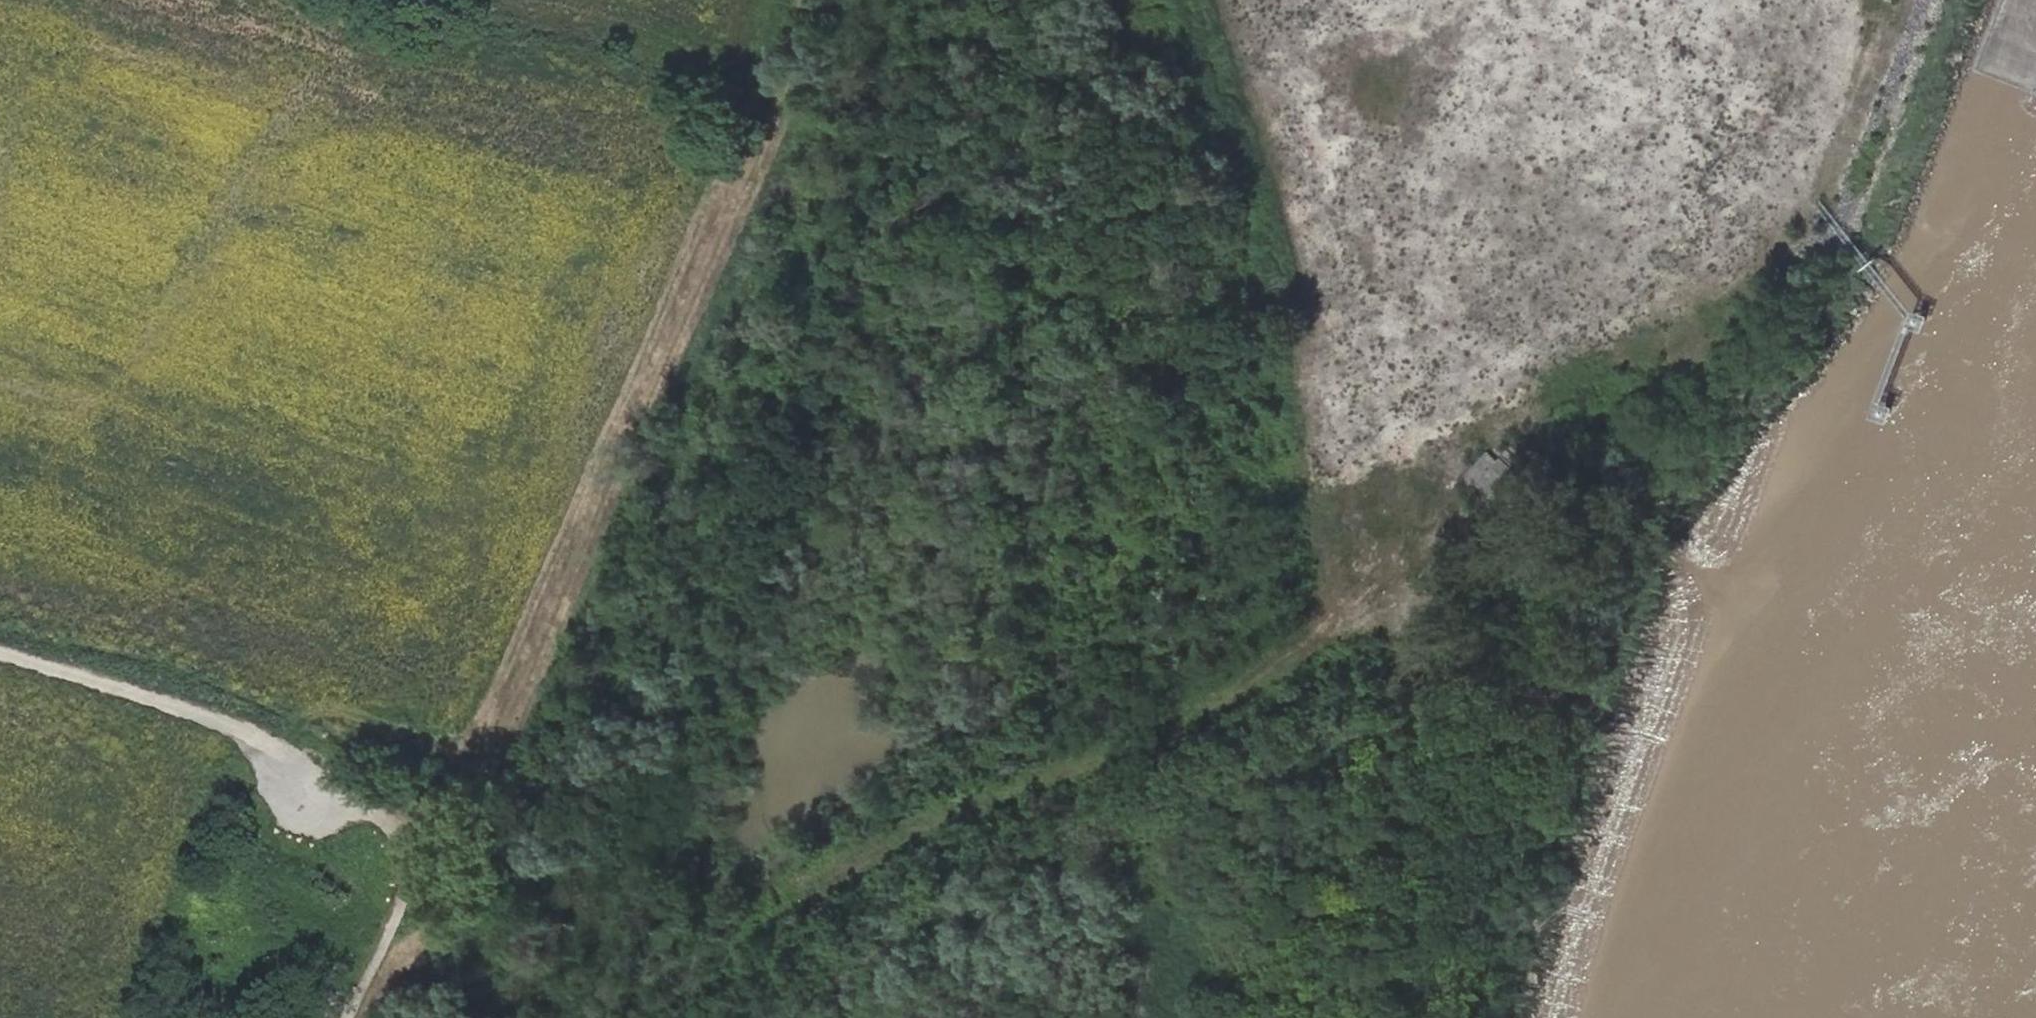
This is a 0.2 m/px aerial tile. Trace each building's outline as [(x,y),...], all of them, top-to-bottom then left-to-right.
[(1456,480),(1487,512),(1521,479),(1490,447),(1456,480)]
